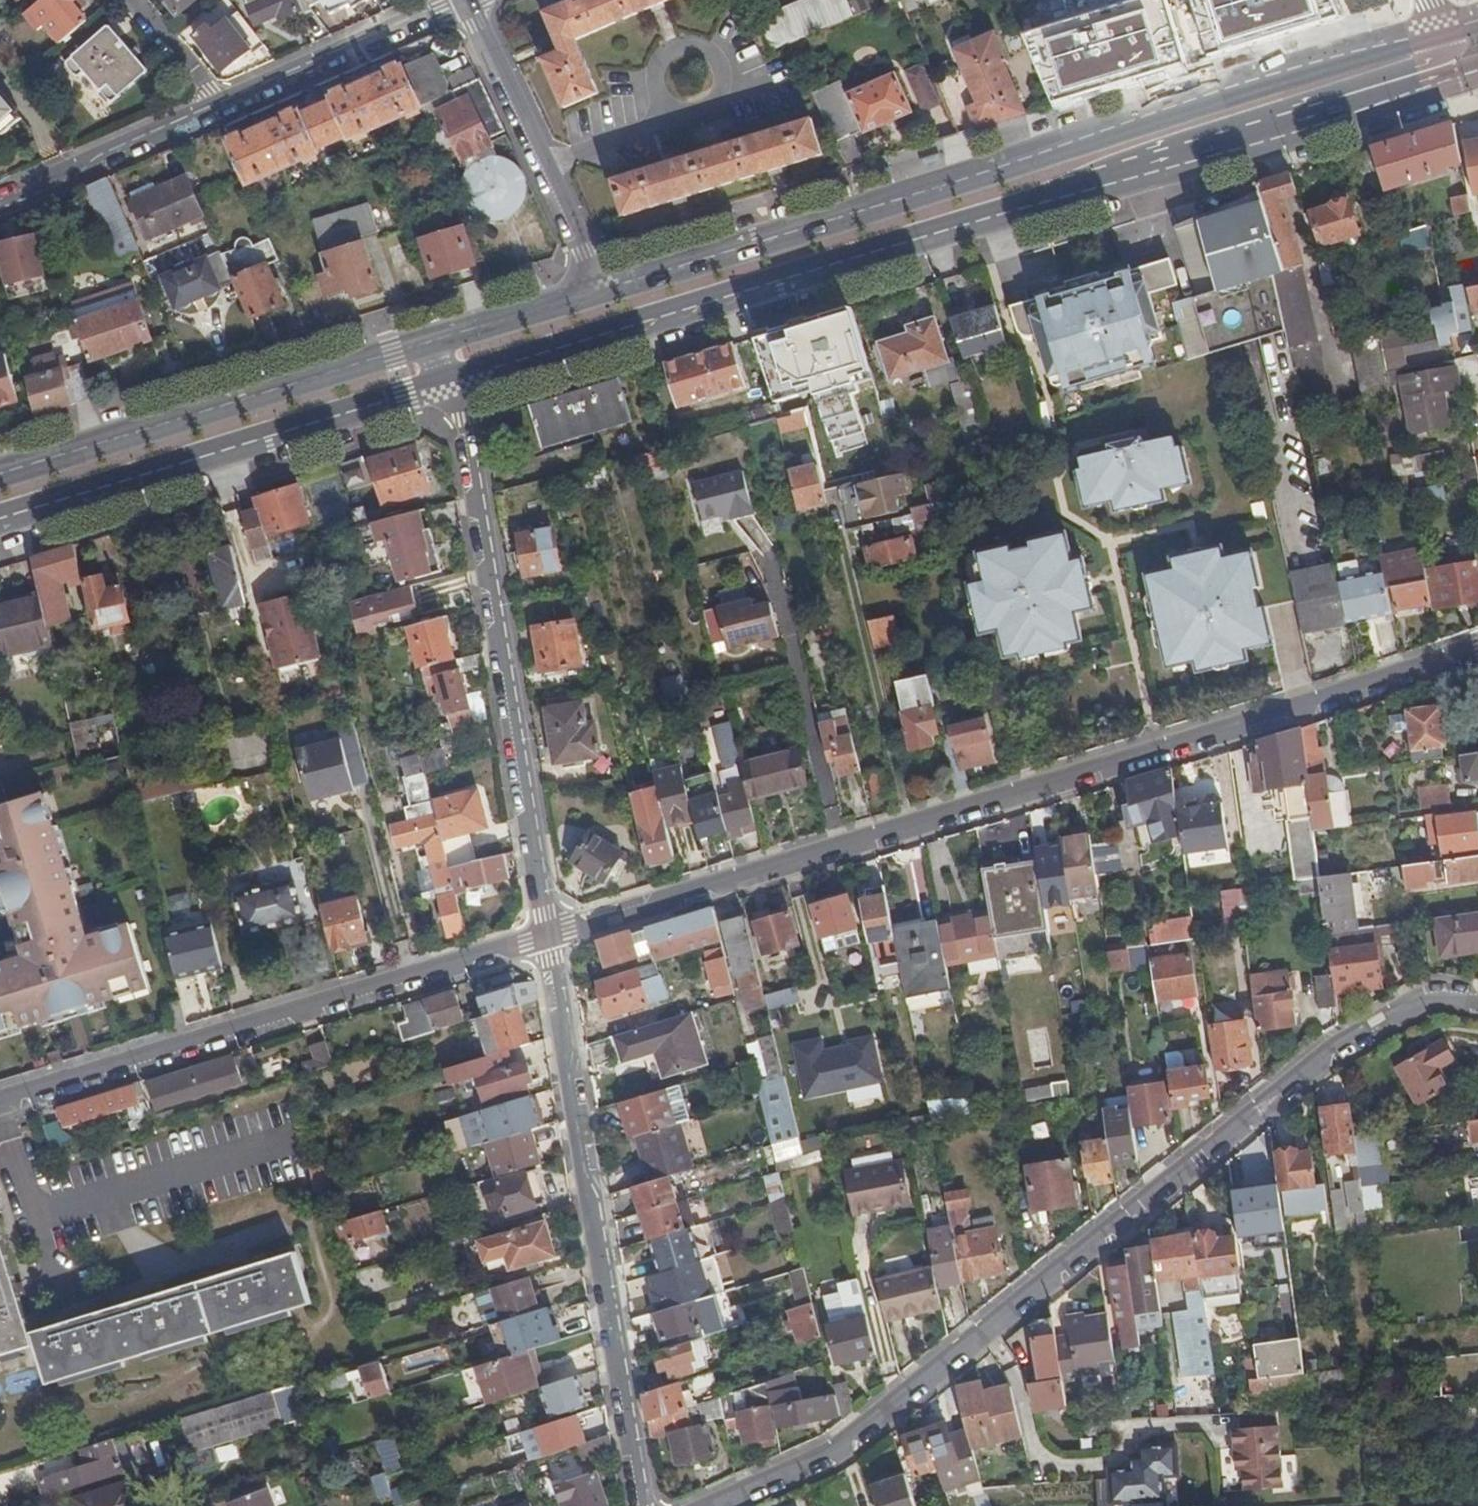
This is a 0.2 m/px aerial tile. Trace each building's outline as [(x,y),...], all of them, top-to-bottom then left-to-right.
[(62,42),(87,21),(72,3),(75,0),(44,0),(33,9),(62,42)] [(177,16),(196,0),(164,0),(177,16)] [(257,24),(279,14),(281,18),(299,10),(294,0),(247,0),(257,24)] [(324,25),(310,6),(305,0),(294,0),(299,10),(308,32),(324,25)] [(330,14),(350,2),(353,8),(368,0),(323,0),(330,14)] [(554,33),(561,50),(548,56),(544,58),(565,106),(599,92),(576,39),(652,6),(654,10),(666,5),(665,1),(667,0),(572,0),(559,6),(557,3),(544,8),(546,11),(545,11),(554,33)] [(847,0),(805,0),(757,20),(772,50),(790,43),(853,15),(849,4),(847,0)] [(890,0),(857,0),(849,4),(853,15),(890,0)] [(1026,36),(1056,104),(1186,64),(1168,0),(1142,0),(1026,36)] [(1211,57),(1342,16),(1336,0),(1193,0),(1211,57)] [(253,53),(264,45),(238,12),(214,30),(209,24),(194,35),(222,71),(250,50),(253,53)] [(108,27),(67,61),(66,65),(76,76),(79,76),(84,72),(110,102),(114,101),(148,73),(148,70),(111,27),(108,27)] [(561,50),(554,33),(540,38),(548,56),(561,50)] [(985,67),(975,44),(966,49),(968,54),(966,55),(970,65),(965,68),(979,103),(969,107),(977,128),(1007,118),(985,67)] [(430,55),(403,66),(421,107),(443,96),(446,85),(433,57),(430,55)] [(1007,118),(1026,113),(1004,59),(985,67),(1007,118)] [(924,64),(905,72),(923,113),(942,105),(924,64)] [(299,112),(228,143),(246,184),(317,153),(315,149),(348,135),(350,138),(421,107),(403,66),(331,98),(332,101),(301,115),(299,112)] [(813,92),(849,166),(865,162),(852,135),(863,129),(864,132),(912,112),(895,72),(847,93),(842,80),(813,92)] [(504,130),(479,79),(453,91),(457,102),(439,111),(454,145),(468,174),(464,185),(465,200),(476,212),(484,217),(521,202),(524,194),(521,177),(514,165),(499,160),(488,138),(504,130)] [(18,112),(0,92),(0,127),(18,112)] [(429,138),(436,154),(454,145),(439,111),(425,117),(430,128),(434,135),(429,138)] [(812,118),(614,179),(624,214),(674,199),(675,202),(688,199),(687,195),(769,170),(770,174),(783,170),(782,166),(823,154),(812,118)] [(1374,149),(1386,190),(1449,171),(1448,167),(1463,162),(1456,124),(1374,149)] [(1465,142),(1475,196),(1477,195),(1477,140),(1465,142)] [(1371,194),(1386,190),(1374,149),(1358,153),(1371,194)] [(1299,194),(1292,173),(1259,183),(1264,202),(1285,270),(1297,267),(1303,265),(1283,198),(1299,194)] [(204,215),(187,176),(158,189),(155,182),(131,192),(135,199),(130,201),(148,239),(204,215)] [(105,177),(83,187),(121,274),(144,265),(145,264),(143,262),(105,177)] [(1333,197),(1335,205),(1350,200),(1347,193),(1333,197)] [(1453,198),(1457,216),(1472,212),(1469,195),(1453,198)] [(1335,205),(1312,211),(1321,244),(1322,246),(1360,234),(1350,200),(1335,205)] [(1259,340),(1287,332),(1275,274),(1285,270),(1264,202),(1178,228),(1198,295),(1211,352),(1259,340)] [(369,205),(313,222),(321,248),(322,248),(324,255),(323,255),(329,274),(320,277),(326,295),(352,287),(354,296),(377,290),(363,243),(362,243),(361,238),(378,233),(369,205)] [(1312,211),(1305,214),(1314,246),(1321,244),(1312,211)] [(475,262),(484,260),(470,230),(465,231),(464,226),(421,239),(432,278),(476,265),(475,262)] [(1403,250),(1430,244),(1427,226),(1400,234),(1403,250)] [(0,243),(0,252),(7,283),(44,274),(35,235),(0,243)] [(233,279),(220,251),(160,277),(174,309),(221,289),(219,286),(233,280),(233,279)] [(1336,337),(1347,335),(1329,254),(1319,259),(1336,337)] [(1123,370),(1124,374),(1157,364),(1152,348),(1152,345),(1154,340),(1152,334),(1162,330),(1151,292),(1180,284),(1172,258),(1133,270),(1132,266),(1102,274),(1100,271),(1067,281),(1068,284),(1038,292),(1039,297),(1012,305),(1019,328),(1022,333),(1029,335),(1038,333),(1050,375),(1061,372),(1067,390),(1083,386),(1082,382),(1123,370)] [(233,280),(250,319),(284,305),(266,265),(233,279),(233,280)] [(1287,332),(1291,353),(1292,352),(1315,348),(1297,267),(1285,270),(1275,274),(1287,332)] [(131,284),(71,304),(77,322),(89,360),(152,338),(131,284)] [(1449,334),(1472,329),(1464,284),(1449,287),(1452,302),(1442,305),(1443,307),(1431,310),(1434,324),(1419,327),(1380,334),(1387,372),(1401,370),(1406,369),(1404,354),(1451,344),(1449,334)] [(1467,288),(1473,311),(1477,309),(1477,286),(1467,288)] [(1186,359),(1211,352),(1198,295),(1174,303),(1186,359)] [(1007,344),(996,306),(952,319),(964,357),(1007,344)] [(757,335),(779,404),(783,417),(806,411),(848,400),(831,344),(853,337),(855,343),(863,341),(851,307),(757,335)] [(935,318),(909,326),(910,332),(874,344),(873,349),(883,380),(924,367),(930,385),(960,375),(954,357),(948,359),(935,318)] [(1391,403),(1379,335),(1353,340),(1365,408),(1391,403)] [(747,385),(734,342),(665,363),(678,406),(747,385)] [(38,374),(26,378),(35,416),(93,398),(86,374),(71,378),(68,366),(59,368),(57,360),(54,353),(34,359),(38,374)] [(16,393),(5,354),(0,355),(0,399),(16,393)] [(66,358),(57,360),(59,368),(68,366),(66,358)] [(1459,388),(1454,360),(1425,365),(1426,373),(1403,378),(1401,370),(1387,372),(1390,385),(1403,382),(1412,433),(1451,426),(1444,391),(1459,388)] [(620,377),(531,404),(543,447),(632,420),(620,377)] [(985,439),(971,379),(953,384),(967,443),(985,439)] [(18,399),(16,393),(0,399),(0,405),(18,399)] [(819,464),(825,492),(837,489),(860,483),(877,479),(859,398),(848,400),(806,411),(810,426),(819,464)] [(721,433),(749,426),(778,418),(783,417),(779,404),(672,432),(676,445),(692,441),(721,433)] [(783,417),(778,418),(782,437),(788,436),(788,431),(810,426),(806,411),(783,417)] [(1077,471),(1083,500),(1111,494),(1112,499),(1114,512),(1132,508),(1131,500),(1147,497),(1149,504),(1167,501),(1164,487),(1163,482),(1192,476),(1185,447),(1177,449),(1175,438),(1145,445),(1143,435),(1109,443),(1111,452),(1081,459),(1084,470),(1077,471)] [(418,445),(372,459),(386,505),(432,490),(418,445)] [(1431,455),(1377,458),(1378,475),(1432,473),(1431,455)] [(790,471),(798,509),(827,502),(825,492),(819,464),(790,471)] [(703,519),(722,515),(732,513),(733,518),(734,520),(755,516),(744,472),(695,483),(703,519)] [(860,483),(869,518),(899,511),(896,498),(907,495),(902,473),(898,474),(877,479),(860,483)] [(1193,485),(1192,476),(1163,482),(1164,487),(1171,486),(1176,488),(1193,485)] [(1414,490),(1444,484),(1443,476),(1413,479),(1414,490)] [(243,513),(254,553),(272,548),(268,535),(311,521),(299,484),(257,498),(260,507),(243,513)] [(927,486),(931,503),(942,500),(938,484),(927,486)] [(1111,494),(1083,500),(1085,508),(1103,504),(1104,501),(1112,499),(1111,494)] [(1131,500),(1132,508),(1138,511),(1145,509),(1149,504),(1147,497),(1131,500)] [(935,516),(934,516),(936,522),(946,520),(944,511),(942,500),(931,503),(935,516)] [(1263,500),(1250,503),(1254,521),(1267,518),(1263,500)] [(911,508),(913,514),(915,521),(934,516),(935,516),(931,503),(911,508)] [(367,507),(353,511),(357,521),(358,526),(371,522),(367,507)] [(423,508),(374,522),(380,541),(389,539),(401,581),(443,570),(431,527),(429,528),(423,508)] [(1014,513),(999,516),(1000,522),(1015,518),(1014,513)] [(823,533),(834,530),(833,526),(832,519),(820,521),(823,533)] [(554,528),(518,534),(525,574),(560,568),(554,528)] [(1067,531),(1058,533),(1065,561),(1069,559),(1067,552),(1071,549),(1067,531)] [(1065,561),(1058,533),(1029,539),(1031,547),(1012,551),(1010,543),(982,550),(983,558),(988,577),(979,579),(968,582),(972,599),(980,598),(983,613),(976,615),(980,632),(999,628),(1005,656),(1019,652),(1034,649),(1033,642),(1052,638),(1054,645),(1068,642),(1082,638),(1075,611),(1094,607),(1090,590),(1063,596),(1059,580),(1087,574),(1083,556),(1069,559),(1065,561)] [(867,548),(871,569),(872,570),(916,558),(911,538),(867,548)] [(76,544),(34,557),(43,595),(49,624),(73,618),(65,583),(84,578),(76,544)] [(1261,587),(1254,558),(1227,564),(1225,557),(1222,545),(1204,550),(1211,576),(1194,579),(1188,553),(1171,557),(1174,570),(1175,576),(1146,583),(1149,596),(1153,610),(1160,609),(1164,630),(1157,631),(1160,646),(1164,660),(1191,654),(1193,660),(1195,673),(1213,668),(1212,658),(1226,655),(1229,664),(1247,660),(1245,649),(1243,643),(1271,637),(1265,607),(1257,608),(1253,588),(1261,587)] [(247,603),(233,546),(210,551),(224,608),(247,603)] [(1211,576),(1204,550),(1201,547),(1190,549),(1188,553),(1194,579),(1211,576)] [(272,548),(254,553),(257,563),(275,558),(272,548)] [(1227,564),(1254,558),(1252,549),(1235,553),(1232,556),(1225,557),(1227,564)] [(1382,571),(1391,611),(1432,604),(1426,571),(1422,553),(1381,561),(1382,571)] [(988,577),(983,558),(979,558),(975,563),(979,579),(988,577)] [(1433,610),(1477,601),(1477,565),(1477,562),(1426,571),(1432,604),(1433,610)] [(1289,574),(1302,633),(1348,623),(1338,580),(1335,565),(1289,574)] [(1175,576),(1174,570),(1167,572),(1162,570),(1144,574),(1146,583),(1175,576)] [(120,571),(105,575),(108,589),(123,586),(120,571)] [(1338,580),(1348,623),(1391,613),(1391,611),(1382,571),(1338,580)] [(1090,576),(1087,574),(1059,580),(1063,596),(1090,590),(1093,587),(1090,576)] [(105,575),(84,580),(95,629),(115,624),(118,636),(135,632),(123,586),(108,589),(105,575)] [(410,584),(350,601),(360,637),(379,632),(376,621),(390,617),(389,612),(416,604),(410,584)] [(306,592),(262,603),(278,668),(322,657),(306,592)] [(43,595),(0,605),(0,649),(1,654),(54,642),(49,624),(43,595)] [(1153,610),(1149,596),(1145,597),(1144,601),(1147,616),(1151,618),(1153,625),(1150,630),(1153,645),(1157,646),(1160,646),(1157,631),(1164,630),(1160,609),(1153,610)] [(703,608),(712,645),(726,641),(727,646),(775,634),(767,600),(750,604),(748,597),(703,608)] [(980,598),(972,599),(970,602),(972,613),(976,615),(983,613),(980,598)] [(247,603),(224,608),(227,620),(250,615),(247,603)] [(868,620),(874,648),(901,641),(895,614),(868,620)] [(422,667),(454,658),(443,615),(410,624),(422,667)] [(581,664),(574,620),(534,626),(541,670),(581,664)] [(1273,645),(1271,637),(1243,643),(1245,649),(1252,647),(1255,650),(1273,645)] [(1067,649),(1068,642),(1054,645),(1052,638),(1033,642),(1034,649),(1019,652),(1020,656),(1025,659),(1039,656),(1040,651),(1048,649),(1052,653),(1067,649)] [(484,664),(482,651),(454,658),(422,667),(421,667),(429,695),(442,691),(448,714),(452,713),(456,727),(472,724),(468,709),(471,708),(460,671),(484,664)] [(1185,662),(1193,660),(1191,654),(1164,660),(1165,669),(1184,664),(1185,662)] [(1228,668),(1229,664),(1226,655),(1212,658),(1213,668),(1216,670),(1228,668)] [(932,707),(935,706),(930,682),(928,674),(909,679),(911,685),(898,687),(913,749),(933,745),(930,733),(938,732),(932,707)] [(660,681),(665,698),(685,693),(681,675),(660,681)] [(898,682),(898,687),(911,685),(909,679),(898,682)] [(576,693),(546,697),(548,708),(578,703),(576,693)] [(1025,696),(1016,698),(1019,711),(1027,709),(1025,696)] [(578,703),(548,708),(547,708),(556,760),(600,754),(594,722),(586,723),(582,702),(578,703)] [(935,706),(955,791),(966,787),(960,766),(959,766),(950,726),(947,717),(958,714),(955,702),(935,706)] [(1408,710),(1415,761),(1429,758),(1443,756),(1442,745),(1447,745),(1441,705),(1408,710)] [(818,714),(828,759),(837,757),(842,774),(861,770),(846,708),(818,714)] [(1108,710),(1094,713),(1095,722),(1109,719),(1108,710)] [(72,722),(82,764),(124,754),(115,712),(72,722)] [(959,766),(960,766),(994,758),(984,718),(950,726),(959,766)] [(727,829),(729,838),(744,835),(744,833),(742,825),(755,821),(749,797),(740,763),(731,721),(714,725),(724,765),(726,765),(727,769),(719,772),(722,785),(717,787),(727,829)] [(370,783),(354,722),(336,727),(339,739),(297,750),(311,801),(355,789),(354,787),(370,783)] [(448,724),(437,726),(441,738),(450,735),(448,724)] [(1314,724),(1299,728),(1305,777),(1321,775),(1314,724)] [(1299,728),(1257,741),(1259,752),(1260,760),(1252,761),(1249,764),(1253,789),(1257,790),(1284,787),(1289,819),(1285,820),(1293,881),(1297,880),(1319,877),(1313,831),(1305,777),(1299,728)] [(450,735),(441,738),(444,749),(444,750),(454,747),(450,735)] [(421,756),(417,739),(401,743),(404,757),(403,757),(408,775),(409,775),(415,795),(422,793),(420,788),(429,786),(425,771),(421,756)] [(425,771),(448,765),(444,750),(444,749),(421,756),(425,771)] [(740,763),(749,797),(805,783),(796,750),(740,763)] [(1462,754),(1467,781),(1477,779),(1477,751),(1462,754)] [(1260,760),(1259,752),(1251,753),(1252,761),(1260,760)] [(1429,758),(1415,761),(1416,770),(1430,768),(1429,758)] [(135,763),(127,765),(129,777),(138,776),(135,763)] [(673,823),(695,818),(686,780),(682,765),(664,770),(673,806),(669,807),(673,823)] [(1171,768),(1128,781),(1132,805),(1125,807),(1127,823),(1133,822),(1138,821),(1149,818),(1156,840),(1180,835),(1176,799),(1171,768)] [(883,769),(869,773),(874,798),(888,794),(883,769)] [(657,785),(667,824),(673,823),(669,807),(673,806),(664,770),(654,772),(657,785)] [(695,818),(699,836),(727,829),(717,787),(714,773),(686,780),(695,818)] [(1321,775),(1305,777),(1313,831),(1324,830),(1334,828),(1326,774),(1321,775)] [(631,792),(649,860),(650,860),(664,857),(675,854),(667,824),(657,785),(631,792)] [(1418,790),(1421,809),(1451,805),(1448,785),(1418,790)] [(450,867),(477,860),(470,831),(488,826),(478,788),(433,801),(450,867)] [(88,1004),(117,995),(115,989),(148,979),(131,924),(88,937),(85,925),(44,791),(0,805),(0,872),(10,905),(16,926),(24,923),(34,953),(21,957),(0,963),(0,1024),(19,1018),(22,1024),(35,1020),(78,1007),(88,1004)] [(1176,799),(1180,835),(1183,853),(1228,847),(1221,799),(1215,795),(1209,796),(1204,802),(1205,804),(1205,807),(1196,808),(1196,805),(1194,796),(1176,799)] [(1426,815),(1430,841),(1441,839),(1444,854),(1477,849),(1477,829),(1476,813),(1439,817),(1438,813),(1426,815)] [(434,814),(408,820),(413,842),(420,840),(427,842),(438,888),(436,888),(438,896),(440,896),(450,936),(466,932),(449,867),(434,814)] [(413,842),(408,820),(393,824),(397,845),(413,842)] [(744,833),(757,830),(755,821),(742,825),(744,833)] [(1061,839),(1058,824),(1044,827),(1048,857),(1063,856),(1061,839)] [(1313,831),(1319,877),(1330,875),(1324,830),(1313,831)] [(622,851),(590,831),(571,860),(603,881),(622,851)] [(1061,839),(1063,856),(1070,898),(1084,896),(1098,894),(1095,871),(1092,850),(1090,834),(1061,839)] [(1117,846),(1092,850),(1095,871),(1119,868),(1117,846)] [(516,862),(515,851),(477,860),(450,867),(456,891),(462,889),(462,887),(468,885),(469,886),(510,876),(508,864),(516,862)] [(1404,865),(1407,887),(1429,884),(1429,878),(1438,877),(1438,872),(1447,871),(1449,881),(1477,877),(1477,855),(1409,864),(1404,865)] [(984,877),(990,912),(998,955),(999,961),(1051,951),(1036,862),(1007,867),(1006,862),(994,864),(994,868),(995,875),(984,877)] [(994,868),(983,870),(984,877),(995,875),(994,868)] [(1319,877),(1321,893),(1326,932),(1356,928),(1348,872),(1330,875),(1319,877)] [(318,892),(313,874),(235,894),(244,933),(303,919),(304,925),(325,919),(318,892)] [(1297,880),(1298,892),(1299,896),(1321,893),(1319,877),(1297,880)] [(1293,881),(1249,887),(1251,898),(1298,892),(1297,880),(1293,881)] [(325,919),(332,949),(352,943),(350,936),(367,932),(358,895),(353,897),(350,887),(348,885),(318,892),(325,919)] [(860,901),(874,966),(876,978),(902,973),(894,930),(885,887),(868,892),(869,899),(860,901)] [(1251,898),(1249,887),(1237,889),(1239,900),(1251,898)] [(1237,889),(1221,891),(1225,920),(1241,918),(1239,900),(1237,889)] [(813,907),(827,953),(861,943),(847,897),(813,907)] [(645,928),(652,957),(654,963),(721,941),(712,908),(645,928)] [(1435,917),(1441,955),(1477,949),(1477,945),(1477,943),(1477,911),(1435,917)] [(990,912),(937,922),(946,964),(998,955),(990,912)] [(790,913),(756,923),(765,953),(799,944),(790,913)] [(765,995),(747,918),(730,923),(734,940),(729,941),(747,1010),(767,1004),(765,995)] [(1196,938),(1193,919),(1153,926),(1156,945),(1188,940),(1196,938)] [(176,976),(223,965),(212,921),(166,933),(176,976)] [(894,930),(902,973),(907,996),(951,987),(946,964),(937,922),(894,930)] [(734,940),(730,923),(725,925),(729,941),(734,940)] [(645,928),(600,942),(607,965),(638,956),(640,961),(652,957),(645,928)] [(1356,928),(1326,932),(1328,945),(1360,940),(1358,928),(1356,928)] [(350,936),(352,943),(368,939),(367,932),(350,936)] [(1196,945),(1196,938),(1188,940),(1190,947),(1196,945)] [(1374,944),(1329,951),(1332,974),(1335,992),(1381,986),(1374,944)] [(1118,951),(1107,953),(1110,972),(1121,970),(1118,951)] [(1190,955),(1151,961),(1157,1000),(1196,994),(1190,955)] [(732,983),(725,957),(707,963),(714,988),(732,983)] [(637,968),(599,980),(609,1016),(648,1005),(637,968)] [(535,978),(526,972),(513,977),(515,987),(521,1003),(539,998),(535,978)] [(1249,977),(1257,1029),(1296,1025),(1288,973),(1249,977)] [(1321,1007),(1336,1005),(1335,992),(1332,974),(1316,976),(1321,1007)] [(481,993),(478,994),(481,1005),(485,1015),(512,1006),(520,1004),(521,1003),(515,987),(483,998),(481,993)] [(770,991),(771,1007),(800,1004),(799,988),(770,991)] [(399,1024),(404,1040),(436,1031),(436,1028),(464,1019),(465,1021),(477,1018),(485,1015),(481,1005),(462,1011),(455,989),(405,1006),(410,1020),(399,1024)] [(520,1004),(512,1006),(514,1013),(522,1011),(520,1004)] [(512,1006),(485,1015),(477,1018),(489,1054),(531,1041),(522,1011),(514,1013),(512,1006)] [(690,1014),(613,1037),(620,1064),(653,1055),(660,1080),(705,1067),(690,1014)] [(1208,1027),(1205,1014),(1193,1016),(1194,1022),(1198,1026),(1202,1048),(1211,1047),(1208,1027)] [(1211,1047),(1214,1068),(1222,1067),(1224,1069),(1241,1067),(1241,1064),(1251,1063),(1244,1021),(1208,1027),(1211,1047)] [(1198,1048),(1202,1048),(1198,1026),(1194,1022),(1198,1048)] [(1191,1100),(1209,1097),(1205,1067),(1189,1070),(1182,1031),(1168,1033),(1167,1024),(1161,1025),(1174,1108),(1191,1105),(1191,1100)] [(758,1087),(761,1099),(773,1145),(777,1162),(803,1155),(800,1143),(775,1036),(758,1041),(769,1084),(758,1087)] [(336,1063),(328,1039),(314,1043),(318,1057),(304,1062),(307,1071),(336,1063)] [(747,1043),(752,1065),(758,1087),(769,1084),(758,1041),(747,1043)] [(1445,1041),(1397,1067),(1419,1106),(1451,1088),(1440,1069),(1455,1059),(1445,1041)] [(234,1056),(148,1082),(156,1107),(241,1080),(234,1056)] [(482,1068),(478,1057),(456,1064),(459,1075),(482,1068)] [(823,1057),(794,1064),(801,1093),(830,1086),(823,1057)] [(487,1108),(509,1101),(507,1098),(529,1091),(527,1081),(532,1080),(527,1061),(479,1076),(483,1094),(487,1108)] [(304,1088),(300,1074),(289,1077),(293,1092),(304,1088)] [(483,1094),(479,1076),(464,1080),(470,1098),(483,1094)] [(1071,1082),(1027,1086),(1028,1099),(1072,1095),(1071,1082)] [(1165,1082),(1127,1088),(1130,1105),(1133,1126),(1170,1120),(1165,1082)] [(60,1107),(65,1126),(138,1103),(134,1084),(60,1107)] [(679,1086),(621,1103),(631,1137),(636,1136),(678,1124),(689,1120),(679,1086)] [(542,1124),(533,1093),(509,1101),(487,1108),(472,1112),(482,1142),(489,1140),(530,1128),(542,1124)] [(928,1103),(931,1117),(954,1115),(976,1113),(972,1095),(928,1103)] [(1351,1104),(1320,1108),(1326,1153),(1350,1150),(1357,1149),(1355,1134),(1351,1104)] [(1104,1113),(1108,1139),(1111,1157),(1118,1155),(1120,1165),(1139,1162),(1133,1126),(1130,1105),(1103,1109),(1104,1113)] [(1446,1122),(1449,1144),(1470,1141),(1471,1143),(1477,1142),(1477,1118),(1446,1122)] [(58,1122),(46,1125),(48,1131),(60,1128),(58,1122)] [(678,1124),(636,1136),(650,1182),(668,1176),(692,1169),(678,1124)] [(60,1128),(48,1131),(54,1152),(75,1145),(72,1136),(60,1128)] [(539,1163),(530,1128),(489,1140),(498,1175),(539,1163)] [(1372,1133),(1355,1134),(1357,1149),(1359,1164),(1361,1178),(1362,1185),(1378,1183),(1372,1133)] [(824,1137),(800,1143),(803,1155),(816,1151),(827,1148),(824,1137)] [(1108,1139),(1081,1143),(1086,1176),(1096,1175),(1097,1182),(1114,1180),(1112,1166),(1111,1157),(1108,1139)] [(780,1172),(777,1162),(773,1145),(762,1148),(768,1176),(780,1172)] [(1297,1153),(1296,1149),(1278,1151),(1284,1204),(1304,1201),(1304,1195),(1317,1193),(1311,1151),(1297,1153)] [(1357,1149),(1350,1150),(1352,1165),(1359,1164),(1357,1149)] [(816,1151),(803,1155),(777,1162),(780,1172),(780,1173),(819,1162),(816,1151)] [(1118,1155),(1111,1157),(1112,1166),(1120,1165),(1118,1155)] [(1068,1160),(1028,1167),(1035,1211),(1075,1204),(1068,1160)] [(888,1204),(889,1207),(909,1203),(900,1161),(846,1173),(854,1214),(877,1210),(876,1207),(888,1204)] [(325,1162),(310,1166),(316,1192),(320,1191),(331,1187),(325,1162)] [(498,1180),(501,1191),(488,1195),(493,1209),(506,1206),(508,1214),(547,1202),(537,1169),(498,1180)] [(636,1186),(634,1187),(643,1214),(676,1203),(668,1176),(650,1182),(636,1186)] [(1362,1185),(1361,1178),(1348,1180),(1353,1211),(1365,1209),(1365,1207),(1362,1185)] [(949,1182),(943,1183),(949,1213),(962,1282),(1003,1273),(994,1229),(970,1233),(964,1204),(969,1203),(966,1189),(951,1192),(949,1182)] [(1379,1183),(1378,1183),(1362,1185),(1365,1207),(1382,1205),(1379,1183)] [(1340,1189),(1331,1190),(1336,1229),(1346,1228),(1340,1189)] [(676,1203),(643,1214),(650,1240),(690,1228),(696,1226),(689,1199),(676,1203)] [(388,1214),(386,1208),(340,1222),(336,1223),(340,1246),(351,1239),(386,1229),(382,1215),(388,1214)] [(336,1223),(340,1222),(337,1211),(327,1214),(330,1225),(336,1223)] [(942,1285),(962,1282),(949,1213),(936,1215),(943,1252),(936,1254),(942,1285)] [(545,1222),(481,1242),(486,1259),(508,1254),(512,1267),(555,1255),(545,1222)] [(1177,1225),(1149,1229),(1151,1240),(1178,1236),(1177,1225)] [(27,1316),(0,1227),(0,1324),(27,1316)] [(650,1240),(660,1273),(700,1261),(694,1243),(690,1228),(650,1240)] [(1178,1236),(1151,1240),(1152,1247),(1157,1281),(1192,1275),(1194,1290),(1179,1292),(1180,1296),(1175,1310),(1185,1378),(1214,1374),(1200,1276),(1195,1236),(1194,1233),(1178,1236)] [(1218,1233),(1195,1236),(1200,1276),(1238,1270),(1234,1237),(1219,1239),(1218,1233)] [(700,1261),(710,1258),(704,1240),(694,1243),(700,1261)] [(1128,1250),(1136,1312),(1151,1310),(1147,1282),(1157,1281),(1152,1247),(1128,1250)] [(294,1252),(32,1332),(35,1343),(47,1383),(310,1303),(294,1252)] [(1135,1312),(1127,1259),(1122,1260),(1122,1262),(1111,1265),(1112,1268),(1111,1269),(1119,1322),(1122,1322),(1125,1347),(1140,1346),(1138,1329),(1135,1312)] [(935,1267),(877,1281),(887,1323),(909,1317),(909,1315),(922,1312),(922,1314),(943,1309),(935,1267)] [(804,1268),(790,1272),(796,1295),(810,1291),(804,1268)] [(539,1308),(529,1275),(493,1287),(502,1318),(539,1308)] [(865,1307),(858,1279),(842,1283),(848,1310),(865,1307)] [(1147,1282),(1151,1310),(1161,1308),(1157,1281),(1147,1282)] [(502,1318),(493,1287),(475,1292),(484,1325),(502,1318)] [(734,1328),(723,1292),(656,1312),(664,1339),(667,1338),(692,1331),(695,1340),(706,1337),(734,1328)] [(801,1343),(821,1336),(813,1303),(790,1310),(793,1320),(788,1321),(791,1331),(796,1330),(801,1343)] [(1136,1312),(1135,1312),(1138,1329),(1164,1326),(1161,1308),(1151,1310),(1136,1312)] [(27,1316),(0,1324),(0,1354),(35,1343),(32,1332),(27,1316)] [(837,1363),(876,1354),(867,1316),(829,1325),(837,1363)] [(1118,1375),(1108,1317),(1087,1321),(1086,1316),(1068,1319),(1071,1338),(1072,1345),(1058,1346),(1065,1387),(1103,1381),(1103,1377),(1118,1375)] [(1233,1318),(1217,1319),(1217,1339),(1233,1338),(1233,1318)] [(764,1330),(760,1319),(741,1325),(745,1337),(764,1330)] [(1041,1383),(1029,1385),(1034,1411),(1067,1406),(1065,1387),(1058,1346),(1056,1339),(1054,1321),(1036,1324),(1038,1338),(1034,1339),(1041,1383)] [(667,1338),(671,1348),(695,1340),(692,1331),(667,1338)] [(671,1348),(657,1352),(662,1372),(670,1369),(672,1378),(699,1370),(696,1362),(705,1359),(712,1356),(706,1337),(695,1340),(671,1348)] [(1071,1338),(1056,1339),(1058,1346),(1072,1345),(1071,1338)] [(1278,1340),(1255,1344),(1259,1378),(1304,1372),(1301,1341),(1278,1344),(1278,1340)] [(541,1362),(536,1347),(478,1365),(489,1402),(531,1389),(540,1386),(542,1385),(535,1364),(541,1362)] [(696,1362),(699,1370),(708,1367),(705,1359),(696,1362)] [(391,1392),(382,1361),(349,1372),(359,1401),(391,1392)] [(547,1383),(541,1362),(535,1364),(542,1385),(547,1383)] [(1304,1372),(1259,1378),(1251,1378),(1253,1412),(1276,1410),(1278,1410),(1277,1405),(1266,1406),(1265,1396),(1302,1392),(1303,1396),(1314,1395),(1313,1391),(1351,1386),(1349,1367),(1304,1372)] [(716,1382),(712,1372),(697,1377),(701,1386),(716,1382)] [(584,1393),(578,1373),(547,1383),(542,1385),(540,1386),(550,1415),(581,1406),(577,1395),(584,1393)] [(1440,1376),(1441,1395),(1459,1394),(1458,1374),(1440,1376)] [(648,1421),(688,1409),(684,1398),(689,1396),(688,1391),(683,1393),(680,1382),(643,1393),(648,1421)] [(770,1396),(767,1382),(753,1387),(757,1408),(739,1412),(736,1392),(720,1398),(723,1414),(725,1420),(739,1417),(744,1444),(775,1437),(769,1407),(772,1407),(770,1396)] [(843,1420),(854,1410),(847,1382),(834,1385),(837,1396),(841,1414),(843,1420)] [(303,1418),(292,1383),(284,1386),(296,1421),(303,1418)] [(981,1384),(958,1390),(968,1432),(969,1438),(972,1448),(1022,1436),(1010,1387),(983,1394),(981,1384)] [(296,1421),(284,1386),(272,1390),(283,1424),(296,1421)] [(1174,1393),(1177,1417),(1202,1415),(1198,1389),(1174,1393)] [(272,1390),(180,1418),(192,1452),(283,1424),(272,1390)] [(798,1391),(770,1396),(772,1407),(772,1408),(775,1407),(779,1426),(841,1414),(837,1396),(800,1402),(798,1391)] [(701,1419),(723,1414),(720,1398),(698,1405),(701,1419)] [(648,1421),(651,1437),(671,1433),(678,1464),(714,1456),(707,1425),(693,1428),(688,1409),(648,1421)] [(1276,1410),(1253,1412),(1240,1413),(1240,1427),(1234,1428),(1237,1470),(1243,1470),(1281,1467),(1276,1410)] [(573,1424),(570,1414),(541,1424),(528,1428),(511,1434),(507,1435),(511,1452),(542,1442),(546,1454),(579,1443),(586,1441),(580,1422),(573,1424)] [(511,1434),(528,1428),(524,1418),(508,1423),(511,1434)] [(946,1423),(925,1429),(937,1468),(944,1487),(957,1484),(961,1494),(982,1488),(972,1448),(969,1438),(958,1441),(956,1435),(951,1437),(946,1423)] [(1106,1424),(1095,1425),(1096,1437),(1107,1436),(1106,1424)] [(113,1438),(125,1472),(156,1463),(143,1429),(113,1438)] [(937,1468),(925,1429),(904,1436),(917,1475),(937,1468)] [(968,1432),(956,1435),(958,1441),(969,1438),(968,1432)] [(613,1452),(610,1433),(586,1441),(579,1443),(584,1462),(613,1452)] [(387,1474),(404,1469),(394,1436),(378,1441),(387,1474)] [(41,1481),(46,1496),(125,1472),(113,1438),(80,1448),(86,1466),(41,1481)] [(1112,1479),(1162,1475),(1177,1474),(1175,1446),(1142,1449),(1143,1458),(1133,1459),(1133,1470),(1112,1472),(1112,1479)] [(156,1463),(125,1472),(127,1478),(158,1469),(156,1463)] [(1282,1487),(1281,1467),(1243,1470),(1245,1490),(1282,1487)] [(555,1483),(563,1505),(606,1505),(609,1505),(596,1468),(584,1473),(582,1468),(573,1471),(575,1476),(555,1483)] [(386,1474),(385,1471),(371,1474),(378,1495),(391,1491),(391,1490),(386,1474)] [(906,1475),(873,1486),(879,1505),(917,1505),(906,1475)] [(1098,1505),(1115,1505),(1115,1503),(1163,1499),(1162,1475),(1112,1479),(1096,1480),(1098,1505)] [(76,1497),(79,1505),(145,1505),(136,1478),(76,1497)] [(391,1490),(391,1491),(396,1505),(408,1500),(403,1486),(391,1490)] [(266,1488),(230,1501),(232,1505),(273,1505),(266,1488)]
